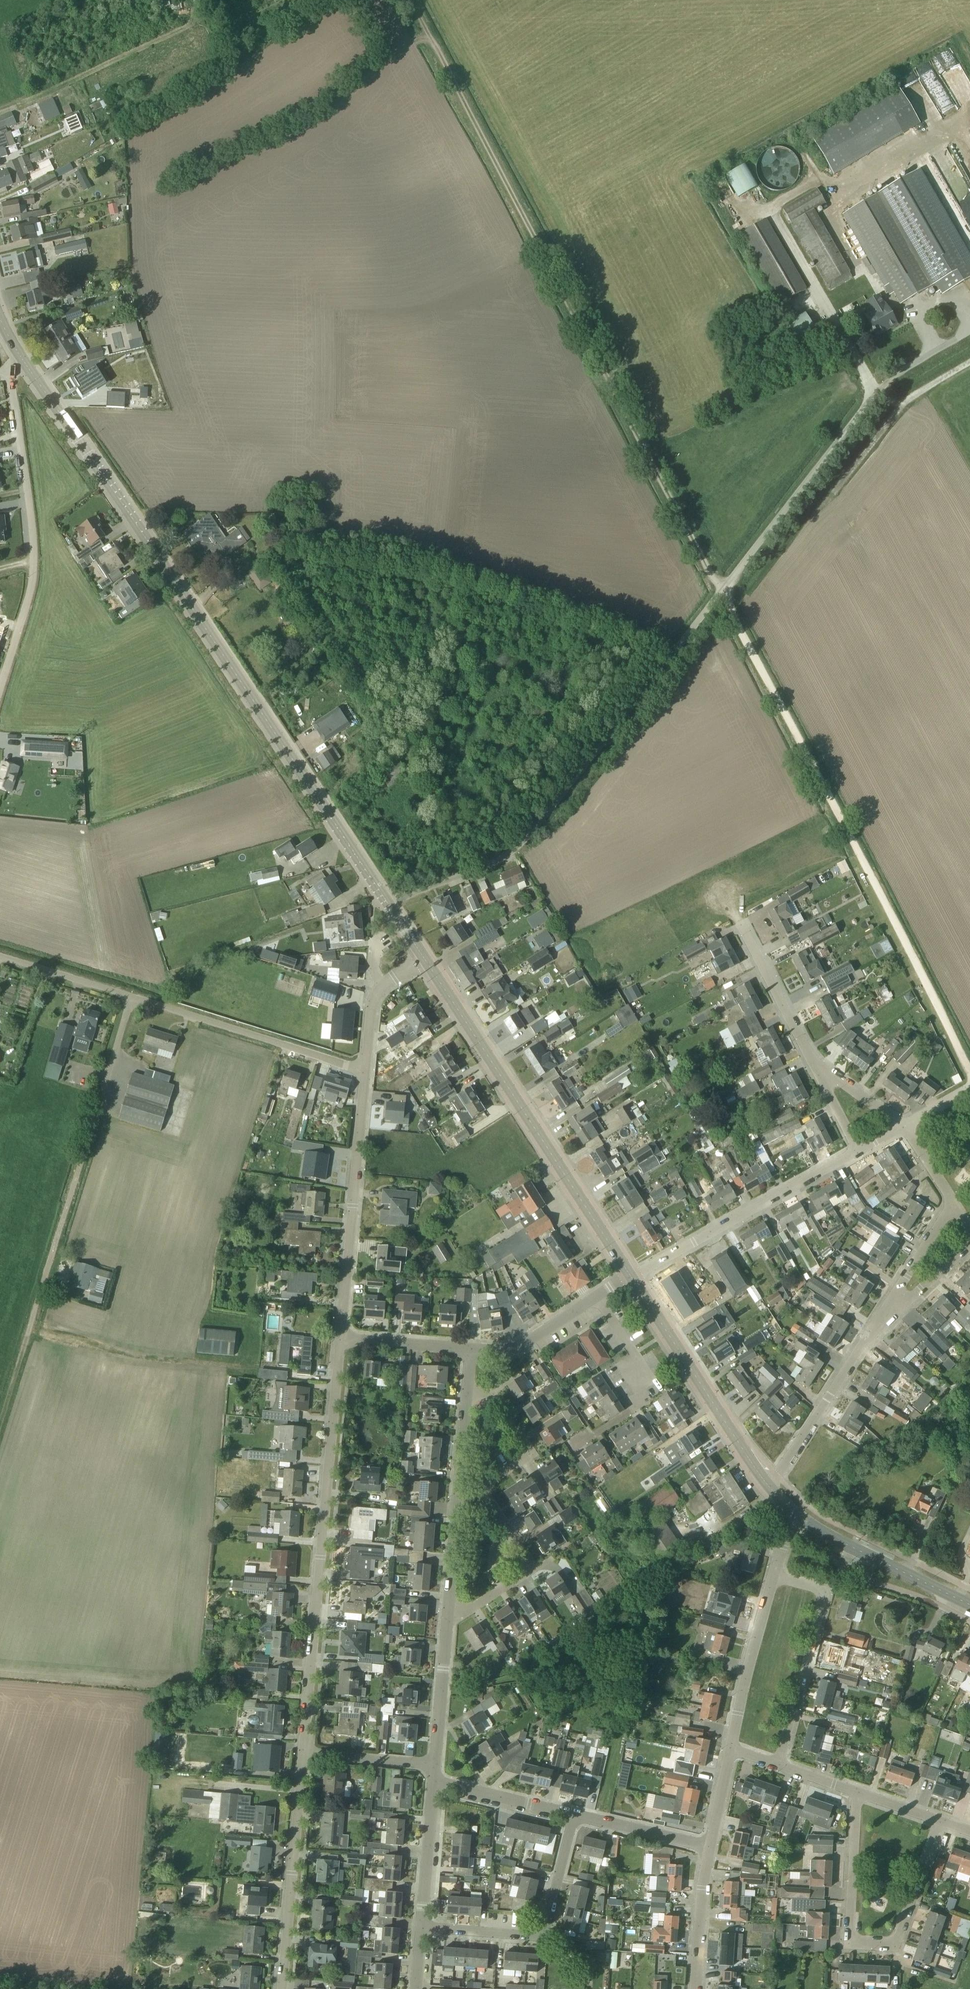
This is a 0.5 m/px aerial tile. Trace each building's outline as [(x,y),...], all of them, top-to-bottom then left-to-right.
[(882,99),(812,140),(834,176),(903,134),(920,124),(899,88),(882,99)] [(53,99),(38,105),(45,122),(60,115),(53,99)] [(69,105),(62,108),(66,116),(72,113),(69,105)] [(0,118),(0,132),(7,129),(16,124),(15,121),(11,113),(0,118)] [(76,115),(65,120),(71,134),(82,129),(76,115)] [(15,142),(11,131),(8,132),(7,129),(0,132),(0,147),(15,142)] [(8,156),(5,148),(16,145),(15,142),(0,147),(0,159),(8,156)] [(796,164),(795,159),(794,155),(792,152),(789,148),(787,146),(782,144),(778,143),(774,142),(770,143),(765,144),(762,147),(759,149),(756,153),(755,156),(754,159),(753,164),(754,168),(755,172),(757,176),(759,178),(763,181),(766,183),(771,185),(774,185),(778,185),(783,183),(787,181),(790,179),(792,176),(794,172),(795,168),(796,164)] [(8,191),(6,188),(13,185),(14,186),(27,181),(26,180),(24,175),(28,174),(34,171),(30,164),(41,159),(39,152),(27,156),(5,164),(7,170),(7,171),(0,174),(0,194),(8,191)] [(35,194),(58,182),(56,178),(73,170),(70,164),(30,185),(35,194)] [(726,175),(737,197),(757,187),(745,165),(726,175)] [(75,172),(85,190),(94,186),(83,167),(75,172)] [(843,214),(885,286),(884,287),(889,295),(894,293),(900,304),(932,286),(936,293),(940,291),(942,294),(953,288),(969,278),(969,259),(919,170),(888,188),(885,184),(881,186),(883,191),(882,191),(843,214)] [(826,285),(828,289),(829,288),(830,290),(853,277),(814,210),(825,204),(817,189),(782,209),(826,286),(826,285)] [(4,218),(14,216),(21,214),(27,213),(25,205),(35,203),(34,196),(18,199),(18,200),(1,203),(4,218)] [(110,215),(120,213),(118,203),(109,204),(110,215)] [(42,237),(42,236),(43,235),(40,223),(39,223),(37,218),(23,222),(24,226),(11,229),(14,244),(42,237)] [(741,234),(781,303),(806,288),(766,219),(741,234)] [(42,236),(42,237),(44,244),(72,237),(70,229),(43,235),(42,236)] [(76,253),(88,250),(86,240),(54,247),(56,255),(76,251),(76,253)] [(31,253),(27,254),(17,256),(22,273),(31,271),(35,270),(35,268),(32,258),(39,257),(41,256),(39,251),(31,253)] [(44,306),(42,298),(48,296),(44,280),(40,281),(31,283),(31,284),(33,283),(35,292),(27,294),(29,303),(27,304),(29,312),(36,310),(35,308),(44,306)] [(74,299),(84,296),(81,287),(71,290),(66,292),(68,299),(68,300),(69,304),(75,302),(74,299)] [(872,312),(865,316),(873,329),(872,330),(873,332),(874,331),(877,336),(897,324),(885,304),(884,305),(879,295),(866,302),(872,312)] [(68,321),(82,316),(79,307),(65,312),(68,321)] [(798,343),(816,333),(805,313),(787,323),(798,343)] [(71,337),(61,322),(52,327),(44,332),(53,348),(71,337)] [(80,353),(71,337),(53,348),(63,363),(72,358),(80,353)] [(133,341),(129,342),(131,350),(144,347),(142,339),(133,341)] [(103,356),(109,355),(107,347),(101,348),(86,352),(89,361),(103,357),(103,356)] [(74,379),(80,389),(78,391),(82,398),(97,390),(95,388),(103,383),(96,373),(101,370),(98,364),(74,379)] [(106,406),(106,407),(124,408),(125,393),(124,393),(124,395),(109,394),(108,406),(106,406)] [(210,514),(182,533),(187,540),(186,540),(191,547),(193,545),(200,556),(217,545),(222,552),(225,549),(228,555),(247,542),(238,529),(232,533),(232,534),(224,539),(217,529),(219,528),(210,514)] [(91,546),(104,537),(99,529),(102,527),(96,517),(76,530),(81,537),(84,535),(91,546)] [(93,554),(89,548),(79,555),(72,544),(67,548),(78,564),(84,560),(90,556),(93,554)] [(107,577),(112,574),(116,572),(119,569),(124,566),(124,565),(117,555),(120,553),(115,546),(107,552),(104,554),(101,549),(100,549),(97,552),(97,551),(96,551),(97,552),(93,554),(90,556),(93,561),(97,559),(101,566),(100,567),(107,577)] [(116,588),(113,590),(116,596),(118,595),(126,608),(118,613),(122,619),(133,612),(142,606),(137,599),(143,595),(146,593),(139,582),(135,576),(126,581),(116,588)] [(113,583),(109,578),(99,584),(103,590),(113,583)] [(338,708),(313,725),(317,730),(316,731),(320,737),(321,737),(324,742),(349,725),(338,708)] [(21,741),(20,757),(54,759),(55,743),(21,741)] [(325,753),(315,760),(323,771),(336,762),(336,761),(341,758),(338,754),(334,748),(332,744),(331,745),(326,748),(328,751),(325,753)] [(400,760),(381,773),(391,788),(410,775),(400,760)] [(0,769),(0,789),(11,792),(18,767),(2,762),(0,769)] [(294,865),(317,850),(310,839),(296,848),(291,840),(274,851),(279,859),(284,856),(288,862),(290,860),(294,865)] [(844,874),(852,870),(847,859),(839,863),(844,874)] [(522,877),(518,867),(501,875),(506,886),(491,893),(490,890),(480,894),(485,905),(501,898),(517,891),(516,888),(518,887),(517,884),(524,881),(522,877)] [(277,868),(261,871),(262,874),(259,875),(260,880),(263,879),(263,880),(279,876),(277,868)] [(286,927),(309,919),(325,913),(322,906),(325,905),(333,900),(341,895),(334,883),(337,881),(333,875),(324,880),(314,887),(316,892),(311,895),(318,906),(298,913),(297,910),(282,915),(286,927)] [(788,893),(792,901),(793,902),(810,893),(809,892),(819,886),(814,878),(804,883),(788,893)] [(468,898),(476,894),(470,883),(462,887),(468,898)] [(480,909),(474,895),(468,898),(474,912),(480,909)] [(454,909),(456,908),(454,902),(451,904),(448,898),(432,906),(434,911),(431,913),(434,918),(437,917),(439,922),(447,919),(457,915),(454,909)] [(777,908),(768,913),(771,919),(771,920),(772,924),(774,924),(775,926),(799,913),(793,902),(792,901),(781,906),(777,908)] [(348,942),(353,942),(363,941),(361,930),(362,930),(360,914),(359,906),(348,907),(349,916),(345,916),(329,919),(330,927),(337,926),(339,943),(347,942),(348,942)] [(542,910),(532,916),(538,926),(548,920),(542,910)] [(775,926),(781,938),(795,931),(794,931),(796,930),(798,930),(795,925),(803,921),(799,913),(799,914),(799,913),(775,926)] [(474,933),(478,940),(495,930),(502,926),(498,919),(491,923),(474,933)] [(563,938),(552,919),(546,923),(557,942),(563,938)] [(802,941),(813,935),(820,932),(819,931),(825,927),(821,919),(815,922),(815,921),(798,930),(796,930),(802,941)] [(835,925),(808,939),(813,948),(839,934),(835,925)] [(464,941),(467,939),(473,935),(469,930),(464,933),(458,926),(446,933),(455,947),(464,941)] [(478,940),(462,949),(468,959),(464,961),(462,958),(457,961),(448,967),(456,979),(484,961),(478,950),(500,938),(495,930),(478,940)] [(546,931),(537,937),(543,947),(545,950),(554,944),(546,931)] [(725,938),(708,947),(714,959),(721,956),(732,951),(725,938)] [(886,938),(878,942),(885,955),(893,951),(886,938)] [(325,942),(313,943),(314,952),(326,951),(325,942)] [(693,948),(682,953),(683,953),(687,961),(687,962),(706,952),(706,951),(702,943),(693,948)] [(263,949),(260,958),(276,963),(279,955),(263,949)] [(338,957),(336,949),(323,953),(325,961),(338,957)] [(546,949),(527,961),(534,974),(554,962),(546,949)] [(809,965),(816,962),(816,961),(809,949),(791,958),(798,971),(809,965)] [(714,959),(710,962),(717,975),(723,971),(729,968),(738,964),(732,951),(721,956),(714,959)] [(818,952),(813,954),(816,961),(821,959),(818,952)] [(294,970),(297,959),(281,953),(277,965),(294,970)] [(332,961),(331,969),(340,970),(339,978),(346,979),(356,979),(359,977),(359,972),(357,970),(358,958),(348,958),(341,957),(341,961),(332,961)] [(456,979),(464,991),(487,976),(491,983),(503,976),(492,958),(481,966),(483,968),(480,970),(478,966),(484,962),(484,961),(456,979)] [(798,971),(805,984),(827,972),(824,966),(820,968),(816,961),(816,962),(809,965),(798,971)] [(848,963),(821,977),(826,987),(847,976),(853,973),(848,963)] [(695,981),(710,975),(706,965),(691,971),(695,981)] [(847,976),(826,987),(831,996),(851,985),(847,976)] [(865,985),(870,983),(867,976),(862,978),(865,985)] [(715,986),(710,977),(701,982),(702,984),(697,986),(701,993),(705,991),(706,991),(715,986)] [(495,993),(488,998),(497,1012),(506,1007),(514,1001),(517,1006),(523,1002),(521,998),(524,994),(520,988),(516,990),(512,983),(507,986),(502,978),(499,980),(490,985),(495,993)] [(338,990),(315,982),(311,996),(334,1003),(338,990)] [(755,996),(748,983),(726,994),(730,1001),(735,998),(738,1004),(755,996)] [(635,986),(627,990),(634,1002),(641,998),(635,986)] [(910,993),(904,997),(907,1002),(909,1002),(914,999),(910,993)] [(738,1004),(742,1012),(744,1012),(746,1017),(761,1009),(755,996),(738,1004)] [(821,1016),(836,1008),(832,1001),(831,1001),(828,996),(815,1003),(821,1016)] [(589,1011),(606,1002),(603,997),(586,1006),(589,1011)] [(821,1016),(828,1029),(840,1023),(846,1032),(874,1013),(870,1006),(856,1016),(855,1017),(847,1003),(839,1007),(836,1008),(821,1016)] [(389,1038),(424,1015),(421,1011),(422,1010),(420,1007),(419,1007),(417,1005),(403,1015),(406,1019),(394,1027),(392,1022),(387,1025),(381,1025),(380,1031),(386,1032),(389,1038)] [(614,1013),(623,1029),(637,1021),(628,1005),(614,1013)] [(80,1022),(75,1037),(91,1041),(99,1015),(85,1010),(81,1022),(80,1022)] [(334,1010),(331,1040),(351,1042),(354,1012),(334,1010)] [(698,1025),(713,1017),(710,1011),(695,1019),(698,1025)] [(515,1015),(512,1017),(504,1022),(512,1035),(520,1029),(528,1024),(530,1026),(535,1034),(542,1029),(543,1031),(567,1018),(564,1013),(559,1016),(557,1017),(554,1012),(543,1019),(543,1018),(534,1024),(528,1014),(524,1017),(521,1012),(515,1015)] [(413,1031),(416,1035),(422,1031),(431,1026),(430,1024),(430,1022),(428,1020),(427,1020),(424,1015),(389,1038),(386,1040),(391,1048),(400,1043),(403,1040),(404,1040),(402,1038),(413,1031)] [(872,1027),(877,1020),(871,1016),(866,1024),(872,1027)] [(573,1028),(568,1020),(544,1034),(549,1042),(573,1028)] [(731,1037),(747,1029),(743,1020),(727,1029),(731,1037)] [(60,1024),(48,1063),(62,1067),(74,1028),(60,1024)] [(771,1028),(756,1036),(758,1040),(754,1043),(758,1051),(761,1050),(778,1041),(771,1028)] [(735,1044),(751,1036),(747,1029),(731,1037),(735,1044)] [(174,1048),(177,1038),(149,1030),(142,1051),(157,1055),(159,1048),(173,1052),(174,1048)] [(843,1037),(837,1045),(842,1049),(844,1050),(841,1054),(853,1063),(867,1044),(849,1030),(843,1037)] [(922,1041),(914,1033),(909,1039),(910,1040),(905,1045),(904,1044),(892,1057),(900,1064),(922,1041)] [(576,1037),(570,1041),(574,1047),(580,1044),(576,1037)] [(902,1041),(897,1037),(895,1040),(894,1039),(882,1052),(888,1058),(902,1041)] [(853,1063),(864,1072),(870,1064),(873,1059),(869,1056),(878,1044),(872,1040),(868,1045),(867,1044),(853,1063)] [(769,1062),(785,1054),(778,1041),(761,1050),(765,1058),(767,1057),(769,1062)] [(546,1055),(541,1048),(538,1043),(532,1047),(524,1053),(532,1065),(546,1055)] [(452,1059),(444,1047),(436,1053),(432,1056),(425,1060),(432,1072),(452,1059)] [(551,1051),(546,1055),(532,1065),(539,1077),(548,1072),(559,1064),(551,1051)] [(389,1082),(397,1077),(412,1067),(411,1064),(419,1059),(415,1054),(384,1075),(389,1082)] [(696,1057),(691,1060),(695,1067),(700,1065),(696,1057)] [(446,1079),(451,1076),(459,1071),(452,1059),(432,1072),(439,1083),(431,1088),(432,1090),(431,1091),(435,1097),(444,1091),(451,1087),(446,1079)] [(579,1067),(576,1061),(561,1070),(565,1077),(576,1070),(576,1069),(579,1067)] [(731,1082),(736,1091),(755,1081),(754,1080),(771,1072),(772,1072),(771,1071),(771,1072),(766,1063),(768,1063),(767,1062),(761,1065),(762,1067),(752,1072),(753,1073),(751,1074),(739,1080),(740,1082),(736,1084),(734,1081),(731,1082)] [(626,1077),(628,1076),(631,1074),(630,1072),(638,1068),(635,1063),(628,1068),(627,1066),(604,1081),(608,1089),(626,1077)] [(775,1100),(801,1086),(795,1073),(788,1076),(784,1069),(771,1076),(773,1079),(772,1080),(777,1089),(779,1088),(782,1095),(775,1099),(775,1100)] [(296,1090),(297,1085),(300,1076),(285,1071),(282,1080),(281,1085),(278,1094),(286,1097),(289,1087),(296,1090)] [(901,1084),(894,1078),(895,1076),(891,1072),(882,1085),(893,1093),(901,1084)] [(160,1132),(163,1122),(174,1086),(132,1073),(118,1119),(160,1132)] [(326,1093),(324,1099),(335,1102),(337,1096),(346,1099),(351,1082),(327,1074),(324,1084),(322,1092),(326,1093)] [(679,1091),(669,1074),(661,1078),(672,1095),(679,1091)] [(322,1079),(315,1077),(311,1088),(317,1089),(318,1090),(322,1079)] [(553,1099),(574,1086),(569,1078),(563,1082),(560,1077),(546,1087),(553,1099)] [(626,1077),(608,1089),(596,1096),(601,1104),(622,1090),(621,1089),(630,1083),(626,1077)] [(893,1093),(905,1102),(917,1086),(905,1077),(901,1084),(893,1093)] [(943,1091),(925,1078),(919,1087),(933,1098),(943,1091)] [(755,1081),(736,1091),(740,1100),(759,1090),(755,1081)] [(553,1099),(561,1111),(576,1102),(576,1101),(581,1098),(574,1086),(553,1099)] [(775,1100),(779,1108),(790,1102),(793,1107),(808,1099),(801,1086),(775,1100)] [(305,1116),(307,1117),(310,1117),(314,1101),(317,1089),(311,1088),(311,1087),(308,1099),(309,1100),(305,1116)] [(451,1087),(444,1091),(435,1097),(439,1104),(455,1094),(451,1087)] [(266,1098),(261,1114),(260,1119),(266,1121),(268,1116),(269,1116),(274,1101),(272,1100),(273,1096),(275,1090),(269,1088),(266,1098)] [(477,1099),(470,1088),(461,1093),(457,1096),(450,1101),(457,1112),(455,1113),(477,1099)] [(293,1108),(297,1110),(302,1111),(302,1109),(305,1100),(308,1093),(299,1090),(293,1108)] [(386,1103),(384,1121),(390,1121),(390,1123),(396,1124),(408,1125),(409,1115),(404,1114),(404,1105),(405,1105),(406,1096),(393,1095),(392,1103),(386,1103)] [(455,1113),(463,1125),(472,1119),(476,1116),(484,1111),(477,1099),(455,1113)] [(628,1105),(615,1112),(624,1126),(625,1125),(632,1121),(633,1121),(636,1119),(630,1108),(628,1105)] [(597,1119),(589,1106),(567,1121),(575,1133),(597,1119)] [(756,1135),(794,1116),(790,1108),(752,1127),(754,1130),(756,1135)] [(814,1136),(825,1131),(818,1118),(809,1123),(805,1125),(807,1130),(810,1128),(814,1136)] [(575,1133),(583,1145),(592,1140),(605,1131),(597,1119),(575,1133)] [(797,1119),(780,1127),(779,1126),(759,1136),(763,1145),(801,1126),(797,1119)] [(453,1137),(458,1144),(470,1136),(466,1129),(453,1137)] [(754,1131),(747,1135),(751,1142),(758,1138),(754,1131)] [(825,1131),(814,1136),(809,1139),(813,1147),(815,1146),(818,1150),(831,1144),(825,1131)] [(800,1142),(806,1140),(803,1133),(797,1136),(800,1142)] [(294,1141),(291,1150),(309,1153),(310,1143),(294,1141)] [(638,1165),(644,1161),(660,1152),(654,1142),(632,1154),(638,1165)] [(597,1167),(607,1161),(602,1153),(607,1150),(604,1145),(598,1149),(589,1155),(597,1167)] [(883,1170),(884,1169),(889,1166),(899,1159),(892,1147),(874,1159),(877,1163),(878,1163),(883,1170)] [(793,1148),(780,1155),(783,1161),(797,1154),(793,1148)] [(644,1161),(638,1165),(643,1175),(660,1165),(659,1163),(666,1159),(662,1151),(660,1152),(644,1161)] [(309,1167),(303,1166),(301,1177),(325,1180),(328,1155),(311,1153),(309,1167)] [(597,1167),(605,1179),(622,1168),(615,1156),(607,1161),(597,1167)] [(884,1169),(892,1182),(907,1171),(899,1159),(889,1166),(884,1169)] [(718,1167),(726,1182),(731,1179),(723,1164),(718,1167)] [(759,1185),(771,1178),(766,1169),(763,1164),(759,1167),(757,1164),(749,1168),(752,1174),(759,1185)] [(727,1169),(733,1180),(739,1176),(734,1166),(727,1169)] [(875,1175),(868,1166),(856,1176),(854,1177),(861,1186),(875,1175)] [(508,1182),(513,1190),(525,1182),(520,1174),(508,1182)] [(752,1174),(745,1178),(744,1175),(739,1178),(741,1183),(746,1192),(759,1185),(752,1174)] [(619,1201),(635,1190),(627,1178),(611,1189),(619,1201)] [(847,1179),(838,1184),(847,1199),(856,1194),(847,1179)] [(694,1181),(688,1184),(695,1198),(702,1195),(694,1181)] [(429,1194),(441,1196),(442,1184),(430,1182),(429,1194)] [(521,1188),(511,1194),(515,1201),(507,1206),(510,1212),(537,1194),(530,1182),(521,1188)] [(909,1182),(902,1192),(909,1196),(911,1193),(912,1194),(916,1187),(909,1182)] [(834,1183),(822,1190),(828,1201),(835,1196),(836,1199),(841,1196),(839,1192),(834,1183)] [(722,1185),(714,1189),(717,1194),(723,1205),(736,1198),(728,1184),(723,1187),(722,1185)] [(867,1201),(872,1208),(896,1190),(891,1184),(867,1201)] [(667,1197),(665,1195),(666,1194),(662,1188),(658,1190),(649,1195),(655,1204),(660,1201),(667,1197)] [(711,1212),(723,1205),(717,1194),(714,1189),(714,1188),(706,1193),(708,1196),(703,1199),(711,1212)] [(682,1189),(672,1194),(677,1202),(686,1196),(682,1189)] [(619,1201),(627,1213),(643,1203),(635,1190),(619,1201)] [(822,1190),(809,1197),(814,1206),(816,1210),(817,1210),(818,1213),(813,1216),(816,1221),(834,1211),(828,1201),(822,1190)] [(416,1194),(393,1192),(383,1191),(382,1204),(385,1205),(385,1211),(381,1210),(380,1224),(390,1225),(408,1226),(409,1217),(405,1216),(405,1208),(415,1209),(416,1194)] [(305,1215),(312,1216),(322,1217),(324,1194),(307,1193),(302,1193),(301,1205),(306,1206),(305,1215)] [(533,1240),(544,1233),(552,1227),(540,1209),(545,1206),(537,1194),(510,1212),(500,1218),(508,1230),(520,1223),(523,1229),(488,1252),(488,1253),(482,1257),(489,1268),(511,1254),(533,1240)] [(906,1211),(905,1213),(915,1220),(922,1207),(910,1199),(907,1204),(909,1206),(906,1211)] [(787,1210),(798,1231),(806,1227),(801,1219),(806,1216),(804,1212),(799,1203),(787,1210)] [(875,1210),(874,1211),(866,1206),(862,1212),(870,1217),(870,1218),(885,1227),(889,1220),(890,1219),(875,1210)] [(905,1213),(898,1209),(891,1221),(899,1226),(907,1232),(915,1220),(905,1213)] [(798,1232),(798,1231),(787,1210),(774,1217),(779,1226),(781,1231),(786,1228),(789,1232),(791,1231),(793,1235),(799,1232),(798,1232)] [(283,1221),(284,1213),(275,1212),(275,1221),(281,1221),(283,1221)] [(283,1221),(298,1222),(299,1214),(284,1213),(283,1221)] [(642,1218),(633,1223),(641,1235),(651,1229),(659,1224),(653,1216),(650,1218),(648,1214),(642,1218)] [(816,1221),(813,1216),(806,1220),(814,1232),(817,1230),(820,1235),(824,1233),(816,1221)] [(675,1227),(670,1218),(663,1222),(668,1231),(675,1227)] [(868,1218),(864,1226),(880,1236),(880,1235),(884,1228),(868,1218)] [(283,1221),(281,1221),(280,1230),(285,1230),(284,1245),(303,1247),(303,1255),(315,1256),(316,1240),(320,1241),(321,1233),(297,1231),(298,1222),(283,1221)] [(764,1223),(751,1230),(760,1246),(764,1253),(773,1248),(783,1264),(791,1259),(788,1253),(782,1244),(778,1237),(773,1240),(764,1223)] [(824,1233),(831,1245),(832,1246),(846,1230),(841,1223),(824,1233)] [(546,1237),(544,1239),(552,1251),(548,1254),(557,1267),(561,1265),(572,1258),(560,1240),(569,1234),(564,1227),(555,1232),(555,1231),(546,1237)] [(641,1235),(649,1247),(661,1239),(658,1234),(656,1236),(651,1229),(641,1235)] [(751,1230),(739,1238),(746,1251),(751,1248),(753,1251),(760,1246),(751,1230)] [(872,1237),(868,1244),(873,1247),(873,1248),(890,1258),(898,1246),(889,1241),(883,1237),(880,1235),(880,1236),(877,1240),(872,1237)] [(533,1240),(511,1254),(518,1264),(540,1250),(533,1240)] [(788,1253),(789,1252),(789,1253),(795,1250),(790,1240),(782,1244),(788,1253)] [(431,1249),(441,1265),(451,1258),(442,1243),(431,1249)] [(407,1249),(378,1246),(375,1271),(376,1271),(376,1270),(400,1272),(401,1264),(406,1264),(407,1249)] [(873,1248),(873,1247),(868,1255),(871,1256),(867,1261),(882,1271),(890,1258),(873,1248)] [(867,1258),(850,1248),(845,1255),(862,1266),(867,1258)] [(715,1257),(710,1260),(733,1298),(750,1287),(727,1250),(722,1253),(723,1254),(716,1259),(715,1257)] [(824,1269),(824,1270),(826,1271),(833,1261),(829,1258),(823,1265),(822,1264),(820,1267),(824,1269)] [(859,1275),(864,1268),(848,1258),(844,1265),(859,1275)] [(73,1272),(69,1285),(72,1286),(82,1289),(91,1292),(88,1299),(100,1303),(103,1295),(94,1292),(98,1280),(94,1279),(97,1269),(85,1266),(76,1263),(73,1272)] [(564,1271),(558,1275),(564,1284),(568,1281),(570,1283),(575,1291),(588,1282),(588,1281),(589,1280),(585,1273),(583,1274),(580,1269),(576,1271),(573,1266),(564,1271)] [(275,1274),(275,1271),(267,1270),(266,1281),(274,1282),(275,1274)] [(307,1273),(282,1271),(281,1279),(293,1280),(292,1293),(281,1292),(281,1298),(281,1299),(301,1301),(301,1300),(301,1294),(304,1294),(304,1295),(305,1296),(305,1294),(311,1295),(312,1282),(317,1282),(317,1274),(307,1273)] [(684,1319),(699,1310),(676,1273),(661,1283),(684,1319)] [(539,1284),(532,1274),(527,1278),(533,1288),(539,1284)] [(965,1275),(955,1285),(965,1295),(969,1291),(969,1292),(969,1280),(965,1275)] [(485,1276),(486,1287),(494,1287),(493,1276),(485,1276)] [(850,1288),(855,1291),(865,1297),(873,1285),(858,1276),(855,1281),(850,1288)] [(806,1286),(832,1303),(838,1294),(811,1277),(806,1286)] [(383,1279),(377,1279),(367,1278),(367,1286),(376,1287),(382,1287),(383,1279)] [(470,1302),(471,1280),(465,1279),(465,1284),(469,1285),(468,1289),(457,1288),(456,1301),(470,1302)] [(530,1313),(539,1308),(524,1285),(515,1291),(516,1293),(530,1313)] [(510,1302),(509,1298),(506,1291),(500,1293),(504,1304),(510,1302)] [(855,1291),(850,1299),(846,1296),(842,1300),(857,1310),(865,1297),(855,1291)] [(487,1301),(491,1328),(492,1332),(503,1331),(499,1311),(498,1306),(504,1304),(500,1293),(494,1295),(486,1293),(487,1301)] [(516,1293),(511,1296),(516,1304),(512,1306),(518,1315),(523,1323),(533,1317),(530,1313),(516,1293)] [(771,1306),(782,1299),(777,1293),(766,1300),(771,1306)] [(480,1330),(491,1328),(487,1301),(478,1302),(478,1295),(476,1294),(472,1294),(471,1306),(477,1307),(477,1311),(480,1330)] [(835,1305),(832,1304),(831,1303),(831,1304),(816,1294),(810,1302),(829,1314),(835,1305)] [(419,1323),(420,1313),(421,1306),(413,1306),(413,1296),(396,1295),(396,1300),(395,1310),(404,1310),(403,1322),(419,1323)] [(383,1320),(384,1310),(384,1303),(376,1303),(377,1297),(376,1297),(366,1296),(364,1319),(383,1320)] [(743,1307),(749,1304),(745,1296),(725,1305),(733,1323),(747,1316),(743,1307)] [(963,1307),(958,1313),(954,1309),(942,1296),(932,1307),(948,1323),(954,1318),(967,1331),(969,1328),(969,1314),(963,1307)] [(257,1302),(256,1315),(263,1316),(264,1310),(264,1303),(257,1302)] [(461,1308),(455,1308),(455,1307),(440,1306),(440,1314),(439,1324),(454,1326),(454,1320),(460,1320),(461,1310),(461,1308)] [(942,1330),(948,1323),(932,1307),(921,1317),(926,1321),(920,1327),(944,1352),(951,1345),(944,1338),(945,1336),(942,1333),(942,1330)] [(705,1323),(695,1329),(697,1332),(695,1333),(699,1339),(701,1338),(703,1341),(704,1340),(709,1337),(710,1339),(728,1328),(715,1308),(701,1317),(705,1323)] [(830,1320),(826,1327),(840,1336),(848,1324),(833,1315),(830,1320)] [(826,1327),(819,1323),(814,1332),(820,1335),(817,1339),(832,1349),(840,1336),(826,1327)] [(795,1334),(811,1344),(816,1337),(800,1326),(795,1334)] [(899,1338),(915,1355),(916,1355),(911,1350),(917,1344),(921,1341),(938,1358),(939,1357),(943,1361),(948,1356),(944,1352),(920,1327),(914,1333),(910,1328),(899,1338)] [(197,1353),(233,1356),(236,1331),(200,1328),(197,1353)] [(597,1367),(610,1359),(590,1329),(578,1337),(579,1339),(549,1359),(562,1379),(585,1363),(591,1372),(597,1367)] [(760,1332),(742,1344),(747,1351),(765,1340),(760,1332)] [(303,1337),(303,1338),(290,1337),(291,1335),(281,1334),(279,1365),(288,1365),(290,1347),(302,1348),(301,1363),(300,1375),(310,1376),(311,1363),(310,1363),(312,1338),(303,1337)] [(715,1348),(710,1351),(711,1354),(710,1355),(714,1361),(715,1360),(717,1363),(741,1348),(732,1334),(714,1345),(715,1348)] [(804,1369),(815,1376),(823,1363),(816,1359),(821,1352),(812,1346),(799,1338),(793,1346),(805,1354),(798,1365),(804,1369)] [(899,1338),(889,1348),(900,1361),(902,1362),(897,1367),(911,1379),(917,1372),(906,1363),(915,1355),(899,1338)] [(742,1365),(758,1355),(753,1349),(738,1358),(742,1365)] [(400,1367),(400,1378),(399,1385),(406,1385),(406,1378),(408,1358),(401,1357),(400,1367)] [(363,1378),(378,1379),(378,1385),(387,1386),(389,1365),(379,1364),(379,1363),(365,1362),(363,1378)] [(544,1381),(552,1376),(543,1363),(536,1367),(544,1381)] [(766,1363),(758,1371),(772,1384),(779,1376),(775,1372),(766,1363)] [(875,1364),(868,1376),(878,1383),(883,1386),(887,1378),(890,1373),(884,1369),(875,1364)] [(408,1376),(407,1381),(407,1391),(414,1391),(416,1366),(409,1366),(408,1376)] [(726,1376),(734,1387),(748,1377),(739,1366),(726,1376)] [(427,1383),(435,1384),(445,1385),(446,1369),(420,1367),(419,1375),(427,1375),(427,1383)] [(780,1377),(787,1384),(789,1386),(793,1381),(779,1367),(775,1372),(779,1376),(780,1377)] [(807,1388),(815,1376),(804,1369),(800,1376),(798,1375),(795,1380),(799,1383),(807,1388)] [(273,1380),(287,1381),(288,1372),(273,1371),(273,1380)] [(588,1395),(605,1383),(599,1374),(591,1379),(582,1386),(588,1395)] [(517,1399),(530,1390),(525,1383),(527,1382),(523,1376),(508,1386),(517,1399)] [(883,1386),(878,1383),(868,1376),(860,1389),(868,1394),(875,1398),(874,1399),(887,1407),(890,1401),(877,1394),(883,1386)] [(753,1384),(748,1377),(734,1387),(743,1399),(751,1393),(755,1390),(752,1385),(753,1384)] [(773,1415),(782,1406),(783,1404),(774,1395),(783,1386),(784,1387),(787,1384),(780,1377),(778,1379),(763,1392),(769,1398),(765,1402),(761,1406),(754,1413),(764,1423),(773,1415)] [(560,1388),(555,1381),(544,1388),(533,1395),(537,1401),(523,1409),(532,1424),(548,1413),(554,1410),(549,1401),(562,1392),(560,1388)] [(274,1382),(275,1384),(275,1387),(276,1389),(276,1392),(276,1395),(276,1399),(275,1401),(274,1404),(273,1407),(272,1409),(270,1411),(262,1411),(261,1418),(288,1421),(289,1410),(293,1410),(303,1411),(304,1397),(308,1398),(308,1389),(298,1388),(286,1387),(286,1383),(274,1382)] [(598,1401),(611,1393),(605,1383),(588,1395),(594,1404),(598,1402),(598,1401)] [(794,1392),(787,1385),(782,1390),(789,1397),(794,1392)] [(657,1400),(663,1409),(680,1398),(678,1396),(679,1395),(675,1389),(657,1400)] [(923,1392),(912,1406),(921,1413),(932,1399),(923,1392)] [(598,1402),(601,1407),(595,1411),(597,1415),(617,1402),(611,1393),(598,1401),(598,1402)] [(791,1408),(793,1406),(799,1400),(793,1394),(789,1399),(785,1402),(784,1403),(786,1405),(790,1409),(791,1408)] [(425,1403),(424,1423),(430,1423),(440,1424),(441,1405),(432,1404),(432,1397),(426,1396),(425,1403)] [(682,1401),(680,1398),(663,1409),(669,1418),(687,1407),(683,1401),(682,1401)] [(578,1401),(573,1404),(576,1409),(581,1406),(578,1401)] [(845,1414),(855,1420),(859,1413),(862,1414),(865,1409),(852,1401),(845,1414)] [(623,1411),(617,1402),(597,1415),(599,1418),(606,1414),(610,1420),(623,1411)] [(570,1405),(560,1411),(564,1417),(568,1422),(578,1415),(574,1411),(570,1405)] [(871,1405),(868,1411),(875,1415),(878,1409),(871,1405)] [(691,1413),(687,1407),(669,1418),(675,1428),(684,1422),(692,1417),(690,1414),(691,1413)] [(908,1418),(895,1410),(891,1416),(904,1425),(908,1418)] [(845,1414),(837,1426),(855,1437),(862,1425),(855,1420),(845,1414)] [(779,1421),(773,1415),(764,1423),(774,1433),(785,1423),(781,1419),(779,1421)] [(633,1420),(627,1424),(639,1442),(648,1436),(642,1427),(637,1419),(634,1421),(633,1420)] [(564,1442),(557,1431),(563,1427),(560,1421),(540,1434),(547,1446),(553,1442),(556,1448),(564,1442)] [(406,1423),(405,1431),(413,1432),(413,1424),(406,1423)] [(619,1431),(630,1448),(639,1442),(627,1424),(621,1428),(621,1429),(619,1431)] [(305,1429),(295,1428),(281,1427),(280,1442),(286,1443),(285,1450),(290,1450),(300,1451),(301,1437),(305,1437),(305,1429)] [(572,1455),(579,1452),(573,1441),(589,1433),(587,1428),(564,1439),(572,1455)] [(867,1429),(860,1440),(867,1446),(878,1439),(871,1433),(867,1429)] [(404,1431),(403,1442),(411,1443),(411,1439),(415,1439),(415,1432),(413,1432),(405,1431),(404,1431)] [(619,1431),(616,1433),(615,1432),(609,1436),(614,1444),(620,1454),(630,1448),(619,1431)] [(684,1431),(669,1440),(671,1443),(686,1435),(684,1431)] [(687,1455),(692,1452),(701,1446),(691,1432),(683,1438),(671,1445),(680,1459),(687,1454),(687,1455)] [(438,1455),(439,1447),(440,1447),(440,1440),(420,1439),(419,1454),(438,1455)] [(590,1448),(601,1465),(610,1459),(605,1451),(599,1442),(590,1448)] [(590,1448),(581,1454),(584,1459),(592,1471),(601,1465),(590,1448)] [(273,1453),(249,1451),(248,1459),(285,1462),(286,1454),(273,1453)] [(419,1454),(418,1468),(438,1470),(438,1463),(437,1463),(438,1455),(419,1454)] [(616,1457),(611,1460),(618,1471),(623,1468),(616,1457)] [(705,1479),(708,1476),(717,1471),(708,1458),(700,1463),(696,1466),(701,1474),(695,1478),(698,1483),(704,1479),(705,1479)] [(584,1459),(577,1464),(585,1475),(592,1471),(584,1459)] [(677,1460),(662,1470),(667,1477),(681,1467),(677,1460)] [(412,1474),(412,1467),(409,1467),(409,1463),(401,1462),(400,1473),(412,1474)] [(561,1474),(560,1473),(564,1470),(559,1463),(556,1466),(553,1462),(539,1471),(544,1479),(547,1483),(548,1483),(554,1492),(562,1487),(556,1478),(561,1474)] [(379,1469),(361,1468),(360,1481),(355,1481),(354,1490),(380,1493),(381,1485),(381,1478),(378,1478),(379,1476),(379,1469)] [(292,1471),(285,1470),(285,1471),(279,1470),(278,1478),(285,1478),(283,1495),(290,1496),(300,1497),(302,1472),(292,1471)] [(612,1471),(607,1474),(610,1479),(615,1475),(612,1471)] [(722,1522),(740,1509),(748,1504),(728,1472),(719,1477),(686,1501),(682,1503),(671,1511),(674,1515),(685,1508),(693,1520),(712,1507),(722,1522)] [(526,1500),(532,1496),(536,1503),(542,1499),(534,1486),(529,1477),(517,1485),(526,1500)] [(689,1497),(698,1491),(690,1481),(681,1487),(684,1491),(689,1497)] [(399,1489),(398,1489),(398,1483),(393,1483),(392,1488),(387,1488),(386,1500),(398,1502),(399,1489)] [(419,1501),(418,1507),(398,1505),(397,1513),(418,1516),(428,1517),(430,1502),(435,1502),(437,1484),(420,1483),(414,1483),(413,1492),(419,1492),(419,1501)] [(520,1504),(526,1500),(517,1485),(504,1493),(512,1505),(510,1506),(515,1513),(516,1511),(518,1514),(524,1510),(520,1504)] [(668,1485),(635,1508),(647,1525),(680,1501),(668,1485)] [(927,1498),(915,1492),(912,1498),(907,1507),(918,1512),(919,1511),(926,1515),(933,1518),(938,1509),(945,1494),(932,1487),(927,1498)] [(279,1493),(262,1491),(262,1492),(254,1492),(254,1496),(242,1495),(242,1500),(261,1501),(279,1503),(279,1493)] [(566,1508),(568,1506),(566,1503),(563,1505),(557,1496),(551,1501),(558,1512),(559,1513),(559,1514),(566,1509),(566,1508)] [(551,1516),(558,1512),(551,1501),(544,1505),(551,1516)] [(569,1507),(569,1508),(566,1509),(559,1514),(559,1513),(558,1514),(566,1526),(579,1518),(577,1515),(580,1513),(574,1504),(569,1507)] [(386,1510),(355,1508),(355,1517),(352,1517),(350,1531),(354,1531),(353,1538),(372,1540),(372,1532),(365,1531),(366,1519),(386,1520),(386,1510)] [(543,1525),(534,1511),(521,1519),(530,1533),(543,1525)] [(275,1515),(274,1522),(281,1523),(280,1536),(285,1536),(295,1537),(297,1537),(298,1523),(299,1513),(289,1512),(282,1512),(282,1516),(275,1515)] [(658,1563),(682,1549),(661,1518),(638,1533),(658,1563)] [(409,1536),(432,1539),(433,1525),(428,1524),(417,1523),(417,1524),(416,1529),(416,1533),(409,1532),(409,1536)] [(545,1530),(537,1535),(540,1540),(537,1542),(544,1554),(559,1545),(560,1547),(567,1542),(560,1532),(557,1534),(556,1532),(558,1531),(554,1525),(545,1530)] [(247,1541),(278,1544),(278,1535),(260,1533),(260,1527),(248,1526),(248,1532),(247,1541)] [(432,1539),(409,1536),(406,1536),(406,1540),(415,1541),(414,1551),(431,1552),(432,1539)] [(731,1540),(716,1547),(716,1548),(720,1555),(730,1550),(734,1548),(740,1550),(742,1542),(731,1540)] [(362,1548),(352,1547),(351,1557),(348,1556),(347,1570),(350,1571),(350,1578),(360,1579),(368,1580),(369,1571),(362,1571),(363,1558),(382,1560),(382,1557),(393,1558),(394,1545),(384,1545),(384,1550),(362,1548)] [(397,1556),(408,1557),(408,1550),(394,1549),(394,1556),(397,1556)] [(758,1554),(743,1550),(741,1557),(735,1555),(732,1568),(753,1573),(758,1554)] [(296,1553),(286,1552),(279,1551),(279,1556),(272,1555),(271,1562),(278,1563),(277,1575),(292,1577),(293,1563),(295,1563),(296,1553)] [(408,1577),(432,1579),(432,1573),(429,1573),(430,1565),(420,1564),(415,1564),(414,1572),(409,1571),(408,1577)] [(267,1583),(275,1583),(275,1575),(255,1573),(256,1566),(245,1566),(244,1581),(267,1583)] [(566,1600),(571,1597),(562,1583),(557,1574),(545,1582),(551,1591),(546,1594),(551,1600),(562,1593),(566,1600)] [(408,1577),(408,1582),(414,1582),(413,1590),(428,1592),(428,1584),(431,1584),(432,1579),(408,1577)] [(267,1584),(267,1583),(244,1581),(243,1581),(243,1593),(266,1594),(266,1601),(273,1602),(272,1616),(278,1616),(288,1617),(289,1603),(292,1603),(293,1595),(286,1594),(286,1585),(267,1584)] [(395,1589),(396,1585),(391,1584),(390,1595),(405,1596),(406,1590),(395,1589)] [(364,1614),(366,1598),(372,1598),(381,1590),(378,1587),(366,1585),(365,1588),(362,1587),(352,1587),(351,1597),(352,1597),(352,1604),(344,1604),(343,1613),(353,1613),(364,1614)] [(546,1609),(538,1597),(532,1600),(528,1593),(523,1596),(524,1598),(518,1602),(523,1610),(527,1617),(531,1623),(537,1620),(537,1615),(546,1609)] [(578,1593),(571,1597),(586,1621),(593,1616),(578,1593)] [(714,1611),(725,1614),(735,1616),(740,1599),(730,1597),(719,1594),(714,1611)] [(405,1597),(390,1596),(389,1604),(404,1605),(405,1597)] [(861,1606),(843,1600),(837,1617),(851,1621),(855,1611),(859,1612),(861,1606)] [(426,1607),(416,1606),(410,1605),(409,1621),(425,1622),(426,1607)] [(509,1625),(513,1630),(517,1637),(530,1629),(524,1621),(519,1613),(514,1616),(507,1606),(494,1615),(499,1624),(503,1629),(509,1625)] [(727,1616),(703,1610),(701,1618),(725,1625),(727,1616)] [(378,1622),(386,1623),(388,1613),(379,1612),(378,1622)] [(722,1636),(724,1627),(700,1620),(697,1629),(707,1632),(702,1649),(711,1651),(711,1652),(724,1655),(729,1638),(722,1636)] [(262,1636),(265,1636),(265,1643),(272,1643),(271,1657),(276,1657),(286,1658),(287,1643),(289,1644),(290,1634),(275,1633),(276,1625),(258,1623),(257,1628),(262,1636)] [(492,1640),(491,1639),(486,1630),(483,1632),(478,1625),(465,1634),(476,1651),(484,1645),(492,1640)] [(389,1627),(388,1634),(400,1635),(401,1627),(389,1627)] [(340,1646),(340,1655),(357,1657),(356,1663),(362,1663),(369,1664),(371,1664),(372,1655),(365,1654),(366,1633),(342,1631),(341,1640),(342,1640),(341,1646),(340,1646)] [(869,1639),(848,1633),(845,1642),(866,1648),(869,1639)] [(939,1654),(943,1645),(928,1638),(925,1644),(917,1642),(916,1646),(916,1648),(922,1649),(922,1650),(937,1657),(939,1654)] [(510,1655),(501,1641),(495,1646),(503,1659),(510,1655)] [(402,1656),(395,1655),(394,1669),(404,1669),(404,1665),(408,1665),(418,1666),(419,1658),(422,1658),(423,1643),(405,1642),(404,1649),(403,1649),(402,1656)] [(903,1660),(910,1661),(914,1647),(907,1645),(903,1660)] [(844,1651),(829,1647),(825,1663),(839,1666),(842,1658),(849,1660),(851,1653),(843,1651),(844,1651)] [(857,1662),(855,1670),(852,1669),(842,1666),(840,1674),(857,1679),(864,1680),(871,1682),(872,1679),(864,1676),(867,1668),(869,1669),(874,1654),(869,1652),(867,1658),(865,1657),(867,1651),(857,1648),(857,1649),(854,1648),(853,1654),(861,1656),(860,1659),(858,1659),(857,1662)] [(669,1649),(667,1655),(677,1658),(679,1651),(669,1649)] [(949,1678),(961,1684),(961,1682),(969,1665),(969,1658),(961,1654),(957,1663),(954,1669),(949,1678)] [(268,1664),(269,1656),(255,1655),(255,1657),(247,1656),(247,1663),(268,1664)] [(940,1674),(946,1677),(953,1664),(946,1661),(943,1668),(940,1674)] [(268,1664),(247,1663),(244,1663),(243,1671),(252,1671),(267,1672),(265,1690),(269,1690),(269,1691),(285,1693),(287,1671),(268,1669),(268,1664)] [(362,1663),(356,1663),(356,1670),(371,1672),(383,1673),(383,1665),(371,1664),(362,1663)] [(961,1682),(959,1687),(964,1689),(969,1678),(969,1665),(961,1682)] [(356,1696),(356,1703),(360,1703),(360,1696),(365,1696),(366,1688),(361,1688),(362,1680),(362,1674),(357,1673),(352,1673),(342,1672),(341,1686),(337,1685),(336,1694),(346,1695),(356,1696)] [(855,1687),(857,1679),(838,1674),(836,1681),(855,1687)] [(817,1692),(837,1697),(838,1698),(840,1692),(834,1690),(835,1683),(820,1680),(817,1692)] [(692,1681),(691,1688),(699,1689),(700,1683),(692,1681)] [(409,1691),(403,1690),(402,1697),(395,1697),(394,1703),(408,1705),(418,1705),(419,1691),(409,1691)] [(496,1704),(495,1703),(499,1701),(493,1690),(483,1696),(485,1701),(480,1704),(484,1712),(496,1704)] [(702,1706),(717,1709),(720,1696),(705,1693),(698,1692),(697,1697),(703,1699),(702,1706)] [(817,1692),(814,1705),(829,1709),(829,1707),(834,1708),(837,1697),(817,1692)] [(243,1737),(266,1739),(271,1740),(272,1739),(272,1732),(278,1732),(279,1725),(283,1725),(284,1720),(282,1720),(284,1706),(274,1706),(266,1705),(266,1699),(258,1698),(256,1698),(256,1700),(244,1699),(243,1710),(254,1711),(254,1712),(256,1713),(255,1716),(252,1716),(251,1716),(251,1717),(250,1718),(249,1719),(249,1720),(249,1721),(250,1722),(250,1723),(251,1724),(255,1724),(254,1729),(244,1728),(243,1737)] [(337,1711),(338,1702),(323,1701),(322,1711),(337,1711)] [(360,1703),(356,1703),(355,1702),(342,1701),(341,1714),(339,1713),(338,1727),(334,1726),(333,1734),(356,1736),(357,1729),(358,1729),(359,1719),(359,1715),(360,1712),(367,1713),(367,1712),(368,1705),(368,1704),(360,1703)] [(394,1702),(382,1701),(380,1715),(392,1716),(393,1709),(394,1702)] [(702,1706),(701,1712),(694,1711),(692,1720),(699,1722),(700,1719),(714,1722),(717,1709),(702,1706)] [(851,1725),(853,1717),(828,1711),(826,1717),(838,1720),(837,1721),(851,1725)] [(470,1738),(484,1730),(480,1723),(486,1719),(482,1712),(461,1725),(470,1738)] [(689,1727),(690,1720),(689,1719),(690,1716),(676,1714),(675,1717),(667,1716),(666,1723),(689,1727)] [(399,1725),(398,1741),(415,1742),(416,1726),(411,1726),(412,1719),(396,1717),(395,1725),(399,1725)] [(857,1726),(851,1725),(837,1721),(835,1729),(851,1733),(851,1732),(855,1733),(857,1726)] [(380,1723),(379,1731),(378,1739),(386,1739),(387,1729),(388,1723),(380,1723)] [(805,1738),(820,1742),(831,1745),(833,1737),(828,1736),(830,1731),(824,1729),(808,1725),(805,1738)] [(686,1750),(707,1754),(709,1741),(700,1739),(700,1737),(702,1737),(703,1730),(693,1728),(682,1727),(681,1733),(687,1735),(687,1738),(685,1738),(684,1748),(686,1749),(686,1750)] [(587,1734),(587,1737),(605,1742),(606,1738),(601,1737),(603,1730),(593,1728),(591,1735),(587,1734)] [(938,1735),(948,1738),(950,1730),(940,1728),(938,1735)] [(487,1762),(496,1757),(502,1753),(497,1744),(503,1741),(499,1734),(478,1747),(487,1762)] [(545,1735),(542,1743),(551,1746),(553,1738),(545,1735)] [(805,1738),(802,1751),(816,1754),(815,1761),(828,1765),(831,1755),(832,1752),(833,1746),(831,1745),(820,1742),(805,1738)] [(891,1740),(883,1738),(879,1757),(886,1759),(891,1740)] [(521,1748),(517,1741),(505,1749),(509,1755),(521,1748)] [(559,1767),(563,1751),(565,1743),(557,1741),(556,1750),(555,1749),(551,1766),(559,1767)] [(522,1748),(514,1756),(525,1759),(527,1759),(531,1744),(530,1744),(524,1742),(522,1748)] [(280,1746),(270,1746),(262,1745),(260,1771),(265,1771),(275,1772),(276,1760),(279,1760),(280,1746)] [(903,1758),(902,1763),(904,1764),(905,1764),(907,1761),(910,1763),(916,1747),(910,1745),(907,1751),(910,1751),(907,1759),(903,1758)] [(856,1760),(858,1751),(845,1747),(843,1756),(856,1760)] [(600,1750),(598,1756),(595,1755),(594,1758),(590,1774),(598,1776),(602,1760),(604,1751),(600,1750)] [(704,1767),(707,1754),(686,1750),(683,1762),(690,1764),(694,1765),(695,1765),(704,1767)] [(559,1767),(567,1769),(571,1752),(563,1751),(559,1767)] [(241,1769),(242,1754),(233,1753),(232,1768),(241,1769)] [(867,1763),(873,1766),(876,1757),(870,1755),(867,1763)] [(924,1778),(933,1781),(941,1758),(932,1756),(930,1762),(924,1778)] [(897,1783),(902,1770),(903,1766),(904,1764),(902,1763),(891,1759),(889,1766),(885,1779),(897,1783)] [(675,1760),(672,1773),(689,1776),(692,1777),(695,1765),(694,1765),(690,1764),(683,1762),(675,1760)] [(930,1762),(922,1760),(917,1776),(924,1778),(930,1762)] [(622,1763),(619,1775),(628,1777),(631,1765),(622,1763)] [(532,1785),(536,1767),(524,1765),(523,1765),(521,1775),(519,1782),(532,1785)] [(573,1794),(579,1771),(580,1767),(573,1765),(572,1770),(571,1777),(563,1776),(560,1791),(561,1792),(560,1794),(567,1796),(567,1793),(573,1794)] [(532,1785),(548,1788),(550,1779),(552,1771),(536,1767),(532,1785)] [(897,1783),(909,1787),(914,1774),(902,1770),(897,1783)] [(584,1773),(579,1771),(573,1794),(586,1798),(590,1782),(583,1780),(584,1773)] [(678,1787),(675,1799),(696,1804),(699,1791),(689,1789),(686,1789),(689,1776),(672,1773),(666,1771),(664,1784),(678,1787)] [(934,1785),(931,1795),(944,1799),(948,1786),(946,1785),(950,1774),(950,1773),(947,1771),(944,1771),(942,1779),(937,1777),(936,1782),(934,1785)] [(345,1781),(345,1774),(325,1773),(323,1796),(333,1797),(343,1798),(343,1797),(350,1797),(351,1783),(349,1781),(345,1781)] [(948,1786),(944,1799),(956,1803),(959,1794),(960,1790),(961,1787),(956,1785),(959,1776),(954,1774),(952,1773),(950,1773),(950,1774),(946,1785),(948,1786)] [(373,1777),(372,1787),(372,1791),(380,1792),(380,1788),(381,1778),(373,1777)] [(760,1803),(767,1784),(755,1780),(754,1781),(745,1778),(740,1793),(749,1796),(748,1799),(760,1803)] [(390,1807),(409,1809),(412,1781),(391,1779),(390,1792),(392,1792),(390,1807)] [(760,1803),(773,1807),(775,1801),(780,1788),(767,1784),(760,1803)] [(235,1823),(254,1825),(254,1833),(259,1833),(269,1834),(270,1822),(273,1822),(275,1808),(265,1807),(250,1806),(251,1796),(238,1795),(238,1794),(221,1793),(221,1794),(204,1792),(204,1791),(183,1789),(182,1802),(210,1805),(209,1818),(219,1819),(219,1820),(236,1822),(235,1823)] [(680,1814),(693,1817),(696,1804),(675,1799),(655,1795),(652,1808),(680,1814)] [(813,1821),(819,1802),(807,1798),(804,1807),(803,1810),(790,1806),(781,1832),(789,1835),(796,1815),(813,1821)] [(363,1799),(362,1811),(370,1812),(371,1800),(363,1799)] [(772,1827),(779,1828),(787,1805),(780,1802),(772,1827)] [(813,1821),(812,1823),(828,1829),(833,1816),(829,1815),(829,1814),(832,1806),(819,1802),(813,1821)] [(351,1810),(350,1818),(369,1820),(369,1818),(370,1812),(362,1811),(354,1810),(351,1810)] [(680,1816),(662,1812),(661,1820),(660,1821),(654,1820),(653,1823),(664,1826),(665,1822),(678,1825),(680,1816)] [(330,1845),(340,1846),(340,1848),(347,1848),(349,1835),(341,1835),(343,1815),(331,1814),(321,1813),(321,1821),(322,1821),(320,1844),(330,1845)] [(388,1819),(387,1832),(403,1833),(404,1820),(394,1819),(388,1819)] [(514,1839),(518,1822),(507,1819),(504,1829),(503,1835),(501,1842),(513,1844),(514,1839)] [(762,1826),(739,1821),(736,1832),(735,1831),(732,1844),(746,1847),(752,1848),(754,1836),(760,1837),(762,1826)] [(514,1839),(525,1841),(529,1824),(518,1822),(514,1839)] [(535,1843),(539,1827),(529,1824),(525,1841),(535,1843)] [(535,1843),(537,1844),(546,1846),(550,1829),(539,1827),(535,1843)] [(387,1832),(381,1831),(381,1843),(367,1842),(367,1845),(367,1848),(397,1851),(397,1845),(402,1846),(403,1833),(387,1832)] [(453,1834),(452,1845),(469,1847),(470,1836),(453,1834)] [(615,1865),(619,1836),(612,1835),(609,1872),(612,1872),(612,1873),(617,1874),(618,1865),(615,1865)] [(819,1835),(819,1845),(832,1846),(833,1836),(819,1835)] [(235,1847),(235,1845),(250,1846),(250,1839),(226,1836),(225,1844),(227,1844),(226,1846),(235,1847)] [(591,1857),(595,1840),(583,1837),(580,1854),(591,1857)] [(591,1857),(602,1859),(606,1843),(595,1840),(591,1857)] [(731,1851),(729,1857),(734,1858),(739,1859),(740,1859),(741,1860),(743,1860),(747,1861),(749,1855),(751,1856),(752,1849),(746,1847),(732,1844),(731,1851)] [(469,1847),(452,1845),(451,1856),(468,1858),(469,1847)] [(832,1846),(814,1845),(813,1845),(813,1853),(832,1854),(832,1846)] [(271,1849),(261,1848),(252,1847),(250,1871),(256,1871),(266,1872),(267,1859),(270,1859),(271,1849)] [(367,1848),(366,1854),(385,1856),(384,1868),(400,1869),(401,1856),(397,1856),(397,1851),(367,1848)] [(957,1871),(964,1852),(952,1848),(947,1861),(945,1867),(957,1871)] [(957,1872),(969,1876),(969,1854),(964,1852),(957,1871),(957,1872)] [(507,1865),(509,1860),(510,1856),(505,1853),(502,1858),(500,1864),(507,1865)] [(531,1862),(533,1855),(526,1853),(524,1860),(523,1866),(530,1867),(531,1862)] [(366,1856),(361,1855),(348,1854),(347,1863),(365,1865),(366,1856)] [(663,1878),(667,1878),(681,1879),(682,1866),(669,1865),(669,1855),(652,1854),(652,1862),(656,1862),(655,1875),(655,1879),(663,1879),(663,1878)] [(474,1858),(468,1858),(451,1856),(450,1868),(453,1868),(453,1874),(465,1875),(472,1876),(474,1858)] [(931,1877),(938,1879),(944,1860),(937,1858),(931,1877)] [(317,1860),(316,1873),(318,1873),(317,1881),(327,1882),(334,1883),(336,1883),(338,1871),(338,1862),(327,1861),(317,1860)] [(800,1873),(831,1874),(831,1861),(817,1860),(811,1860),(810,1872),(800,1872),(800,1873)] [(759,1866),(742,1862),(740,1871),(758,1874),(759,1866)] [(384,1868),(378,1867),(377,1873),(383,1873),(383,1880),(389,1881),(399,1882),(400,1869),(384,1868)] [(518,1887),(535,1892),(538,1881),(536,1880),(538,1873),(528,1871),(523,1870),(521,1877),(514,1875),(511,1885),(518,1887)] [(723,1895),(743,1896),(744,1896),(745,1884),(760,1885),(761,1884),(765,1884),(766,1876),(761,1875),(740,1873),(740,1883),(724,1882),(723,1895)] [(800,1873),(799,1880),(809,1880),(809,1886),(816,1887),(830,1887),(831,1874),(800,1873)] [(680,1892),(681,1879),(667,1878),(666,1891),(680,1892)] [(244,1885),(243,1895),(249,1896),(248,1905),(247,1905),(246,1914),(259,1916),(260,1906),(266,1906),(266,1905),(267,1904),(268,1899),(267,1898),(268,1889),(260,1888),(260,1886),(256,1886),(244,1885)] [(586,1900),(586,1899),(588,1889),(575,1886),(572,1885),(569,1896),(586,1900)] [(524,1912),(527,1901),(532,1902),(535,1892),(518,1887),(516,1898),(513,1897),(511,1909),(524,1912)] [(777,1898),(785,1898),(785,1897),(809,1898),(809,1888),(781,1887),(781,1888),(777,1887),(777,1898)] [(349,1890),(349,1896),(349,1897),(362,1898),(363,1890),(355,1889),(355,1891),(349,1890)] [(378,1903),(379,1904),(401,1905),(402,1893),(392,1892),(386,1891),(386,1892),(381,1891),(380,1898),(378,1903)] [(448,1891),(448,1897),(446,1914),(458,1915),(459,1898),(460,1892),(448,1891)] [(652,1893),(651,1902),(665,1903),(666,1893),(652,1893)] [(740,1921),(747,1922),(748,1909),(742,1909),(743,1896),(723,1895),(720,1894),(720,1895),(720,1902),(723,1902),(722,1907),(722,1908),(731,1908),(730,1920),(740,1921)] [(362,1898),(349,1897),(349,1896),(341,1896),(341,1904),(361,1906),(362,1898)] [(586,1900),(569,1896),(566,1907),(583,1911),(586,1900)] [(469,1916),(470,1899),(461,1898),(459,1898),(458,1915),(469,1916)] [(469,1916),(480,1916),(481,1907),(481,1900),(470,1899),(469,1916)] [(802,1899),(801,1912),(808,1912),(824,1913),(825,1900),(808,1899),(802,1899)] [(324,1901),(314,1900),(312,1915),(314,1916),(313,1927),(331,1929),(333,1909),(328,1908),(329,1902),(324,1901)] [(665,1903),(651,1902),(635,1901),(634,1911),(653,1913),(652,1926),(651,1926),(651,1930),(654,1930),(659,1931),(659,1929),(677,1930),(678,1917),(664,1916),(665,1903)] [(379,1922),(380,1916),(384,1916),(384,1917),(390,1917),(400,1918),(401,1905),(379,1904),(379,1916),(366,1915),(366,1913),(361,1913),(360,1920),(379,1922)] [(566,1907),(564,1917),(580,1921),(583,1911),(566,1907)] [(220,1912),(219,1917),(224,1917),(227,1920),(232,1920),(234,1917),(235,1913),(231,1910),(227,1910),(224,1912),(220,1912)] [(925,1924),(940,1930),(944,1918),(939,1915),(929,1912),(925,1924)] [(808,1913),(807,1925),(828,1927),(828,1926),(829,1925),(830,1921),(828,1920),(829,1914),(824,1913),(808,1913)] [(564,1917),(561,1928),(584,1934),(587,1923),(580,1921),(564,1917)] [(955,1934),(963,1937),(968,1939),(969,1932),(969,1920),(961,1917),(955,1934)] [(375,1940),(398,1942),(399,1929),(383,1927),(383,1928),(379,1928),(379,1922),(360,1920),(360,1926),(376,1927),(375,1934),(371,1933),(370,1939),(375,1940)] [(772,1932),(772,1925),(752,1923),(752,1931),(762,1932),(761,1948),(773,1948),(774,1932),(772,1932)] [(940,1930),(925,1924),(921,1936),(936,1941),(940,1930)] [(807,1925),(800,1925),(799,1931),(807,1931),(806,1938),(813,1938),(813,1939),(827,1940),(828,1927),(807,1925)] [(264,1928),(254,1927),(245,1927),(243,1952),(252,1953),(262,1954),(264,1928)] [(663,1942),(666,1942),(676,1943),(677,1930),(659,1929),(659,1931),(654,1930),(653,1945),(645,1945),(644,1953),(663,1954),(664,1946),(663,1946),(663,1942)] [(741,1947),(742,1934),(731,1933),(721,1933),(720,1946),(741,1947)] [(936,1941),(921,1936),(917,1948),(932,1953),(936,1941)] [(968,1939),(963,1937),(959,1949),(964,1951),(968,1939)] [(340,1947),(348,1948),(347,1963),(346,1972),(355,1973),(357,1949),(358,1941),(341,1939),(340,1947)] [(606,1939),(607,1947),(615,1947),(615,1939),(606,1939)] [(397,1954),(398,1942),(375,1940),(374,1952),(387,1954),(397,1954)] [(814,1942),(795,1941),(794,1950),(813,1951),(814,1942)] [(322,1945),(312,1944),(311,1952),(309,1951),(308,1966),(317,1967),(317,1962),(319,1961),(325,1962),(325,1963),(334,1964),(336,1946),(322,1945)] [(720,1946),(718,1965),(732,1966),(733,1960),(741,1960),(741,1947),(720,1946)] [(443,1951),(435,1950),(434,1967),(443,1968),(443,1965),(453,1966),(455,1949),(444,1948),(443,1951)] [(917,1948),(913,1960),(928,1965),(932,1953),(917,1948)] [(238,1951),(223,1949),(222,1955),(217,1954),(216,1957),(222,1958),(222,1959),(237,1960),(238,1951)] [(455,1949),(453,1966),(464,1967),(466,1950),(455,1949)] [(964,1951),(959,1949),(955,1961),(960,1962),(961,1958),(964,1951)] [(475,1968),(477,1950),(466,1950),(464,1967),(475,1968)] [(488,1951),(477,1950),(475,1968),(487,1968),(488,1956),(488,1951)] [(610,1952),(609,1965),(618,1965),(619,1953),(610,1952)] [(515,1971),(516,1953),(505,1953),(503,1970),(515,1971)] [(525,1971),(527,1954),(516,1953),(515,1971),(525,1971)] [(525,1971),(537,1972),(538,1955),(527,1954),(525,1971)] [(357,1956),(356,1962),(355,1974),(361,1975),(362,1962),(370,1963),(371,1958),(357,1956)] [(960,1962),(955,1961),(951,1973),(955,1974),(960,1962)] [(375,1976),(391,1977),(392,1964),(382,1964),(376,1963),(375,1976)] [(851,1965),(839,1965),(838,1975),(838,1981),(850,1982),(851,1965)] [(850,1982),(863,1982),(864,1966),(851,1965),(850,1982)] [(242,1966),(240,1982),(240,1988),(259,1988),(261,1968),(251,1967),(242,1966)] [(616,1967),(608,1966),(607,1988),(616,1988),(616,1967)] [(875,1983),(876,1967),(864,1966),(863,1982),(875,1983)] [(875,1983),(888,1984),(888,1977),(889,1967),(876,1967),(875,1983)] [(951,1973),(934,1967),(932,1973),(949,1979),(951,1973)] [(717,1988),(740,1988),(740,1986),(738,1986),(738,1979),(739,1972),(733,1972),(723,1971),(722,1985),(717,1985),(717,1988)] [(342,1982),(354,1983),(355,1976),(343,1975),(342,1982)] [(373,1988),(376,1988),(390,1988),(391,1977),(375,1976),(373,1988)] [(354,1983),(342,1982),(342,1983),(311,1980),(310,1988),(354,1988),(354,1983)]
